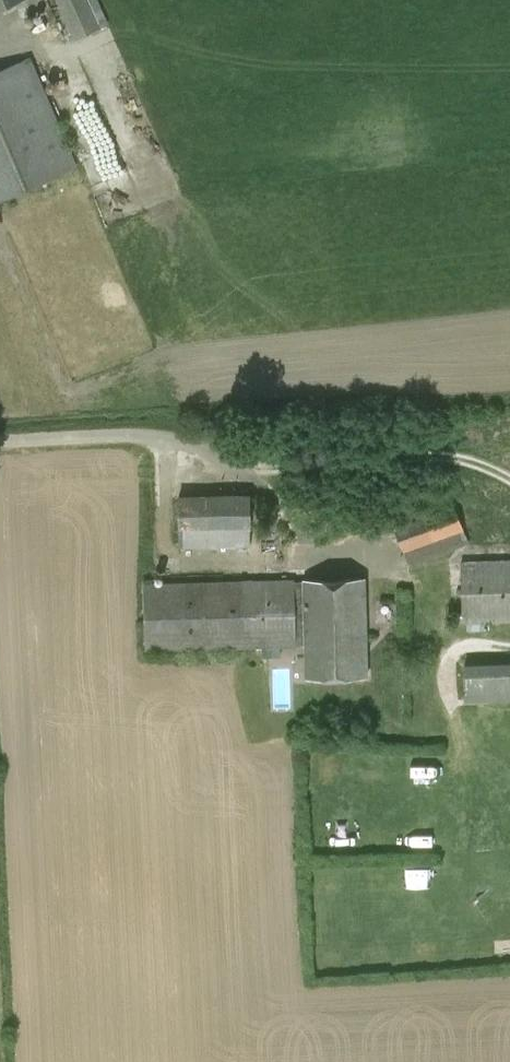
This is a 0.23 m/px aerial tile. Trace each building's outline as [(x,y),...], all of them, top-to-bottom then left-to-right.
[(74,39),(108,24),(98,0),(56,0),(74,39)] [(78,166),(30,56),(0,69),(0,200),(78,166)] [(410,565),(469,543),(448,491),(389,514),(410,565)] [(250,547),(251,493),(178,494),(179,547),(250,547)] [(509,621),(509,559),(461,561),(463,623),(509,621)] [(297,645),(305,644),(303,581),(295,581),(295,578),(142,583),(146,651),(297,647),(297,645)] [(305,677),(367,676),(365,579),(303,580),(303,581),(305,644),(305,677)] [(465,701),(509,701),(509,664),(465,664),(465,701)]
